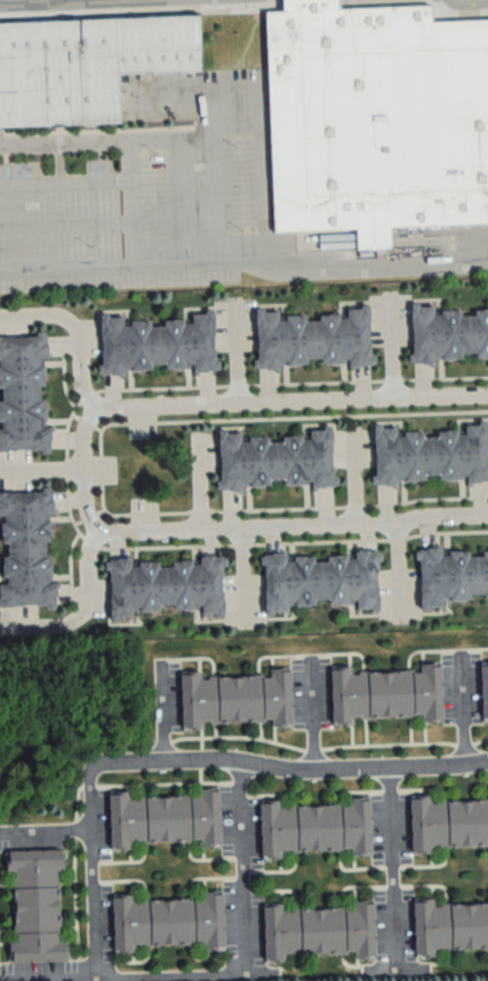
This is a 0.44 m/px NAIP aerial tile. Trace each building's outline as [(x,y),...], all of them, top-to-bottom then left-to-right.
[(272,234),(355,233),(356,251),(397,250),(396,228),(487,226),(487,20),(434,21),(434,6),(345,8),(345,0),(286,0),(287,10),(268,10),(272,234)] [(123,123),(0,125),(0,19),(202,15),(203,71),(122,73),(123,123)] [(255,306),(263,306),(263,310),(277,310),(277,318),(287,318),(286,313),(297,313),(297,314),(305,314),(305,318),(319,318),(319,313),(328,313),(328,312),(339,312),(339,316),(347,315),(347,307),(360,306),(360,302),(369,302),(369,319),(368,319),(369,328),(368,328),(368,343),(369,343),(370,353),(371,353),(371,354),(374,354),(374,360),(371,360),(371,363),(363,363),(363,365),(353,365),(354,367),(349,367),(349,359),(343,359),(343,361),(330,361),(330,360),(321,360),(321,356),(307,356),(307,361),(299,362),(299,363),(285,363),(285,362),(280,362),(280,370),(274,370),(274,368),(266,368),(266,366),(257,366),(257,365),(253,365),(253,357),(256,357),(256,355),(257,355),(257,346),(258,346),(258,332),(256,332),(255,306)] [(482,308),(487,308),(487,357),(484,357),(484,356),(476,357),(476,352),(461,353),(462,358),(454,358),(454,359),(440,359),(440,358),(435,358),(435,366),(429,366),(429,364),(421,364),(421,363),(411,363),(411,362),(408,362),(408,353),(411,353),(411,352),(412,352),(411,342),(412,342),(412,329),(411,329),(410,302),(418,302),(418,307),(431,306),(432,314),(441,314),(441,310),(451,309),(451,310),(459,310),(459,315),(474,314),(474,310),(483,309),(482,308)] [(100,313),(108,312),(108,317),(122,316),(122,324),(131,324),(131,320),(142,319),(142,320),(149,320),(150,325),(164,324),(164,320),(173,320),(173,318),(183,318),(184,322),(192,322),(192,313),(205,313),(205,309),(214,308),(214,325),(213,325),(213,334),(212,334),(213,349),(214,349),(214,359),(215,359),(216,360),(219,360),(219,367),(216,367),(216,369),(207,369),(207,371),(198,371),(198,374),(193,374),(193,365),(188,366),(188,367),(175,368),(175,366),(166,367),(166,362),(152,363),(152,368),(144,368),(144,369),(130,370),(130,368),(125,368),(125,376),(119,376),(119,374),(111,374),(111,373),(102,373),(102,372),(98,372),(98,363),(101,363),(101,362),(102,362),(102,352),(103,352),(102,339),(101,339),(100,313)] [(1,418),(0,418),(0,399),(2,399),(1,385),(0,385),(0,335),(2,335),(2,336),(11,336),(11,337),(27,336),(27,335),(36,335),(36,334),(37,334),(37,330),(44,330),(44,333),(46,333),(47,342),(48,342),(49,351),(51,351),(51,356),(43,356),(43,361),(44,361),(45,375),(43,375),(44,383),(40,383),(40,397),(45,397),(45,405),(46,405),(46,419),(45,419),(45,424),(53,424),(53,430),(51,430),(51,438),(49,438),(50,448),(48,448),(48,451),(40,451),(40,448),(39,448),(39,447),(29,448),(29,446),(16,447),(16,448),(0,449),(0,427),(1,427),(1,418)] [(479,420),(487,420),(487,437),(487,446),(486,446),(487,461),(487,471),(487,481),(481,481),(481,483),(472,483),(472,485),(467,485),(467,477),(462,477),(462,479),(448,479),(448,478),(440,478),(440,474),(426,475),(426,480),(418,480),(418,481),(404,481),(404,480),(399,480),(399,488),(393,488),(393,486),(385,486),(385,484),(375,485),(375,483),(372,484),(372,475),(375,475),(375,474),(376,474),(375,464),(377,464),(376,451),(375,451),(374,424),(382,424),(382,428),(396,428),(396,436),(405,436),(405,432),(415,431),(415,432),(423,432),(423,437),(438,436),(438,432),(447,431),(447,430),(457,430),(457,434),(466,434),(465,425),(479,424),(479,420)] [(218,428),(226,428),(226,433),(240,432),(240,440),(249,440),(249,436),(259,435),(259,436),(267,436),(267,441),(282,440),(282,436),(291,436),(291,434),(301,434),(301,438),(310,438),(309,429),(323,429),(323,425),(331,424),(332,441),(331,441),(331,450),(330,450),(330,465),(332,465),(332,475),(333,475),(333,476),(337,476),(337,483),(334,483),(334,485),(325,485),(325,487),(316,487),(316,489),(311,490),(311,481),(306,482),(306,483),(292,483),(292,482),(284,483),(284,478),(269,479),(270,484),(262,484),(262,485),(248,486),(248,484),(243,484),(243,492),(237,492),(237,490),(229,490),(229,489),(219,489),(219,488),(216,488),(216,479),(219,479),(219,478),(220,478),(219,468),(221,468),(220,455),(219,455),(218,428)] [(5,513),(0,513),(0,490),(8,490),(8,491),(17,491),(17,492),(32,492),(32,490),(42,490),(42,489),(43,489),(43,486),(50,486),(50,489),(52,489),(52,497),(54,497),(54,507),(56,507),(56,511),(48,511),(48,517),(50,517),(50,530),(49,530),(49,539),(45,539),(45,553),(50,553),(51,561),(52,561),(52,575),(51,575),(51,580),(58,580),(59,586),(57,586),(57,594),(55,594),(55,603),(54,603),(54,607),(45,607),(45,604),(44,604),(44,603),(35,603),(35,602),(21,602),(21,604),(0,604),(0,583),(7,583),(7,573),(2,573),(2,563),(3,563),(3,555),(7,555),(7,540),(2,540),(2,532),(1,532),(1,521),(5,521),(5,513)] [(482,551),(487,551),(487,598),(484,598),(484,594),(469,594),(469,599),(461,599),(461,600),(450,600),(450,596),(442,597),(442,605),(428,606),(428,610),(420,610),(419,593),(420,593),(420,584),(421,584),(421,569),(419,569),(419,559),(418,559),(418,558),(415,558),(414,551),(418,551),(418,549),(426,549),(426,547),(435,547),(435,545),(440,545),(440,553),(446,553),(446,551),(459,551),(459,552),(468,552),(468,556),(482,556),(482,551)] [(380,609),(372,610),(372,605),(358,606),(358,597),(349,598),(349,602),(338,602),(338,601),(330,601),(330,597),(316,597),(316,602),(307,602),(307,603),(297,604),(296,599),(288,600),(288,609),(275,609),(275,613),(266,613),(266,596),(267,596),(267,587),(268,587),(267,572),(266,572),(266,562),(265,562),(265,561),(261,561),(261,555),(264,555),(264,552),(273,552),(273,550),(282,550),(282,548),(287,548),(287,556),(292,556),(292,554),(306,554),(306,555),(314,555),(314,559),(329,559),(328,554),(336,554),(336,553),(350,552),(350,554),(355,553),(355,546),(361,546),(361,548),(369,548),(369,549),(379,549),(379,550),(382,550),(382,559),(379,559),(379,560),(378,560),(379,570),(377,570),(378,583),(379,583),(380,609)] [(224,616),(216,617),(216,612),(203,613),(202,604),(193,605),(193,609),(183,609),(183,608),(175,608),(175,604),(160,604),(160,609),(151,609),(151,610),(141,610),(141,606),(132,607),(133,615),(119,616),(119,620),(110,620),(110,603),(111,603),(111,594),(112,594),(112,579),(110,579),(110,569),(109,569),(109,568),(105,568),(105,561),(108,561),(108,559),(117,559),(117,557),(126,557),(126,555),(131,555),(131,563),(137,563),(137,561),(150,561),(150,562),(158,562),(159,566),(173,566),(173,561),(180,561),(180,559),(195,559),(195,560),(200,560),(200,553),(206,553),(206,555),(214,554),(214,556),(223,556),(223,557),(226,557),(227,566),(224,566),(224,567),(223,567),(223,577),(222,577),(222,590),(223,590),(224,616)] [(329,667),(330,720),(442,719),(441,664),(420,664),(420,671),(351,672),(351,667),(329,667)] [(480,720),(487,720),(487,664),(480,664),(480,720)] [(269,675),(199,676),(199,671),(179,672),(179,728),(202,728),(202,723),(291,722),(290,669),(269,669),(269,675)] [(198,795),(129,797),(129,791),(107,791),(108,845),(219,844),(219,788),(198,788),(198,795)] [(487,849),(487,800),(431,801),(431,797),(409,797),(410,850),(487,849)] [(259,856),(371,853),(370,799),(349,799),(349,805),(280,806),(280,801),(258,801),(259,856)] [(11,874),(12,962),(65,961),(64,939),(59,939),(58,871),(63,871),(62,849),(5,851),(5,874),(11,874)] [(222,893),(201,893),(201,899),(132,899),(132,895),(111,895),(111,948),(222,947),(222,893)] [(433,902),(433,900),(413,900),(413,956),(435,956),(435,951),(487,950),(487,902),(433,902)] [(373,906),(284,907),(284,905),(262,905),(263,959),(374,957),(373,906)]
